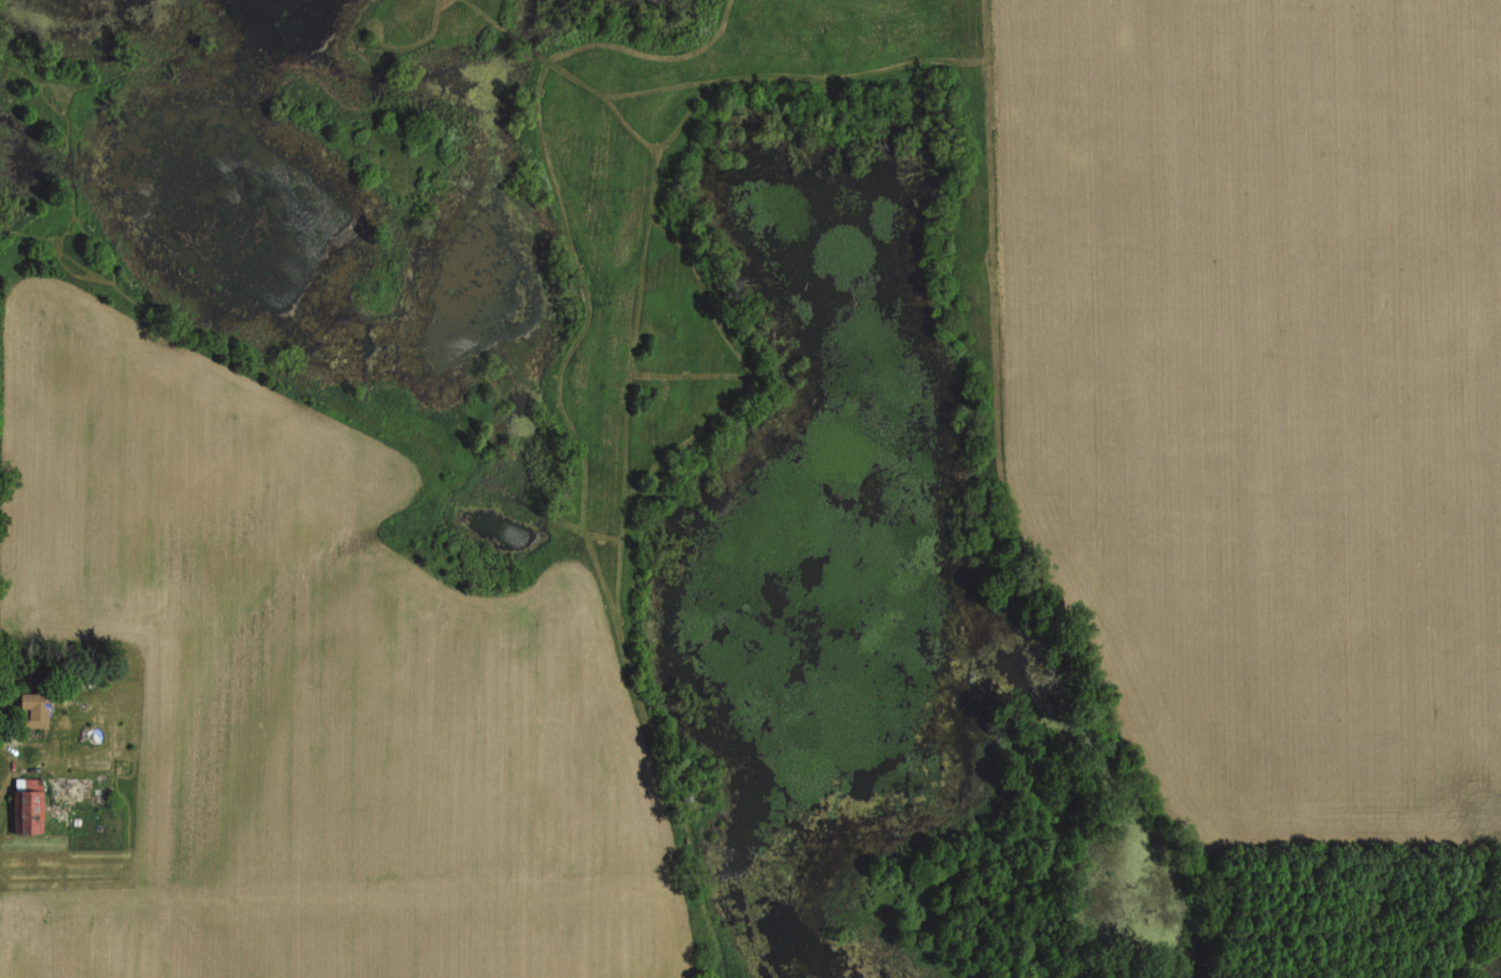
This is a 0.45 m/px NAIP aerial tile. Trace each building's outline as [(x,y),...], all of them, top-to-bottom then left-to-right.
[(22,692),(22,708),(33,708),(33,727),(50,728),(51,692),(22,692)] [(14,779),(15,833),(50,832),(49,778),(14,779)]
